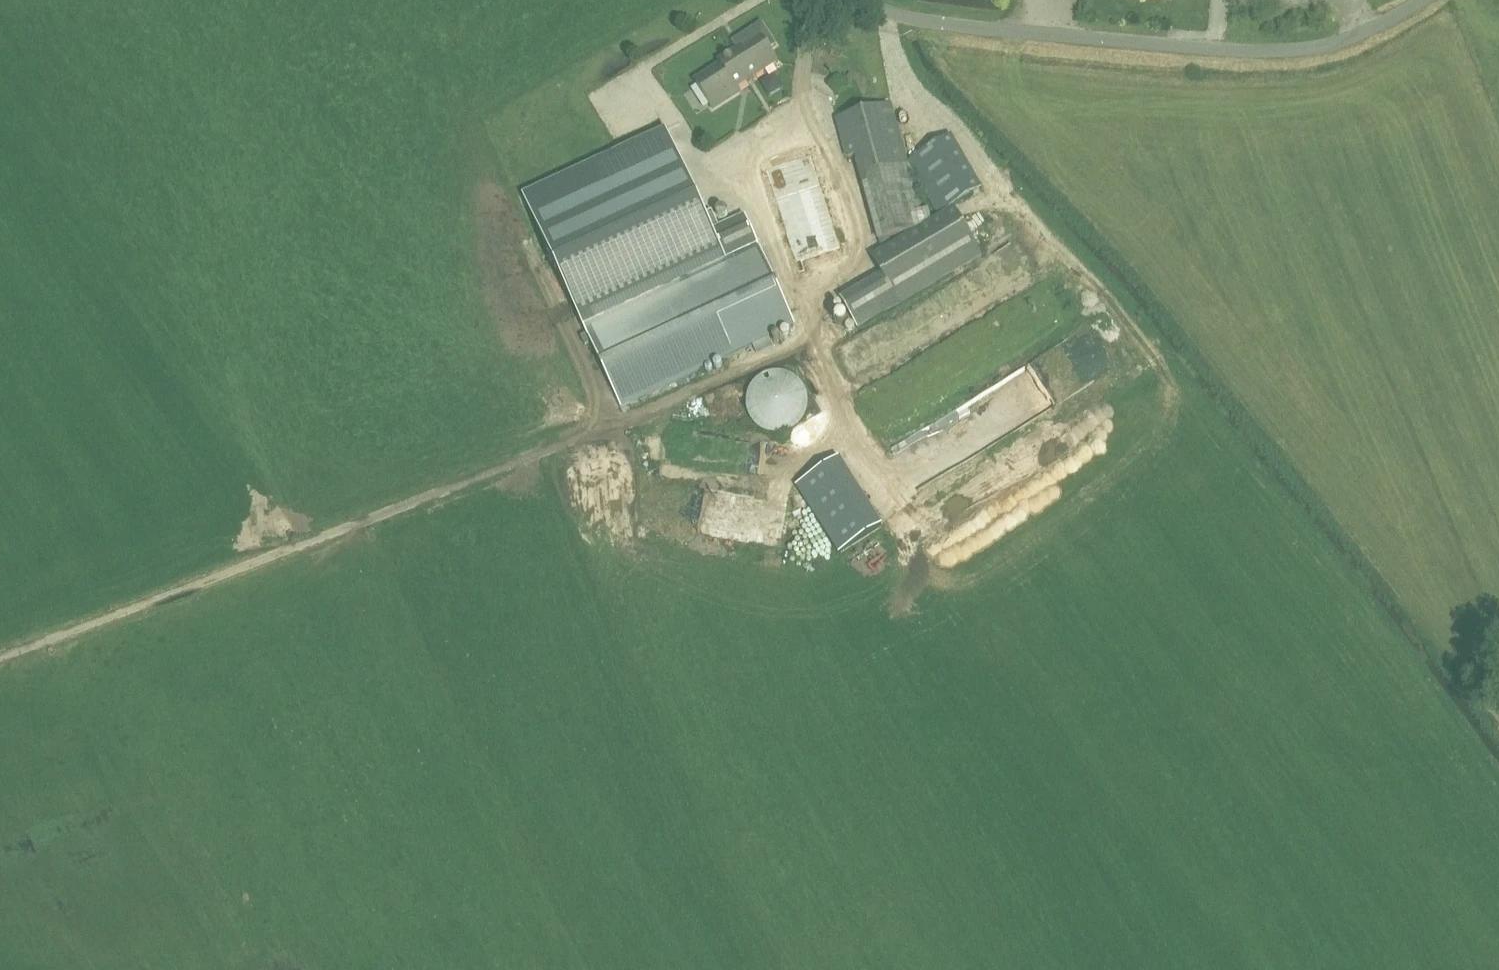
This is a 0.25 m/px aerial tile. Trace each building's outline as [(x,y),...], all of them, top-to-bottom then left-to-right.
[(737,87),(776,62),(759,35),(692,78),(712,109),(739,91),(737,87)] [(880,241),(914,232),(925,225),(892,105),(838,120),(849,159),(857,157),(880,241)] [(526,199),(621,408),(794,324),(748,221),(716,236),(669,132),(526,199)] [(836,249),(812,153),(770,163),(794,259),(836,249)] [(939,168),(956,182),(963,172),(947,159),(939,168)] [(882,273),(840,299),(859,330),(901,304),(982,253),(961,219),(954,208),(925,225),(914,232),(871,257),(880,270),(882,273)] [(792,375),(788,373),(786,372),(784,372),(779,371),(777,371),(775,372),(770,372),(768,373),(766,374),(764,375),(762,376),(760,377),(759,378),(757,380),(755,381),(754,383),(752,385),(751,387),(750,389),(749,391),(748,393),(748,395),(747,397),(747,399),(747,401),(747,404),(747,406),(747,408),(748,410),(748,412),(749,415),(750,417),(751,419),(753,420),(755,424),(759,427),(760,428),(762,429),(766,431),(768,432),(772,433),(775,433),(779,434),(783,433),(788,432),(792,430),(794,429),(798,427),(799,425),(801,424),(802,422),(804,420),(806,416),(807,414),(808,412),(808,410),(809,408),(809,406),(809,404),(809,401),(809,399),(809,397),(808,395),(808,393),(807,391),(806,388),(805,387),(804,385),(802,383),(801,381),(799,380),(796,377),(792,375)]
